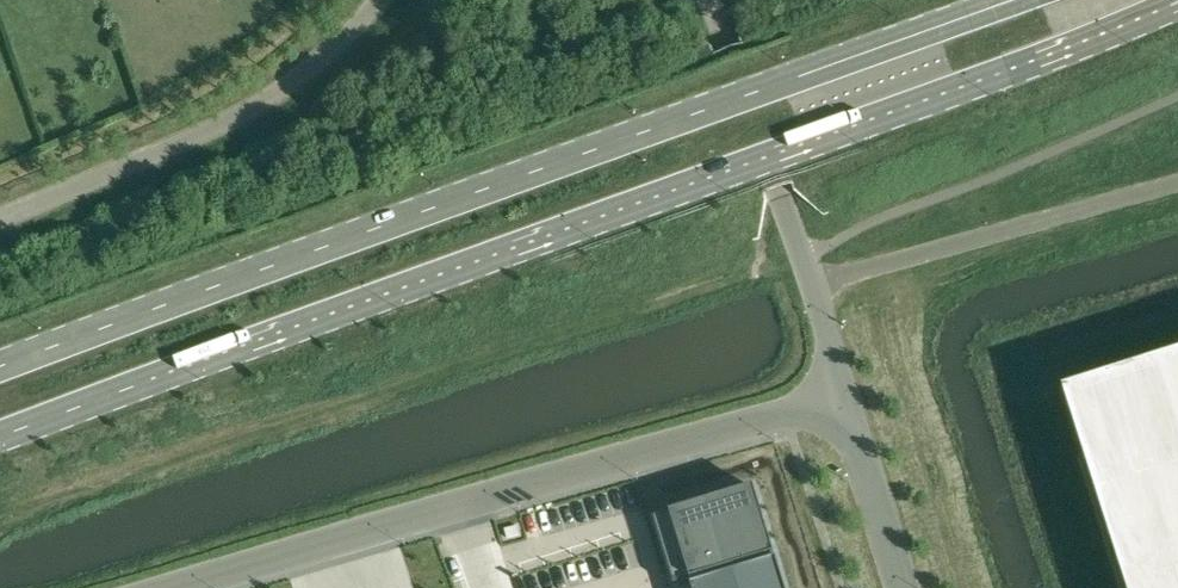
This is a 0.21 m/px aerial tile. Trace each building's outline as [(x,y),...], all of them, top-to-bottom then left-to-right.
[(1060,391),(1123,587),(1177,587),(1177,353),(1060,391)] [(652,518),(668,570),(673,586),(680,584),(690,581),(691,585),(690,585),(691,587),(784,587),(775,559),(774,560),(773,556),(773,555),(753,487),(652,518)]
